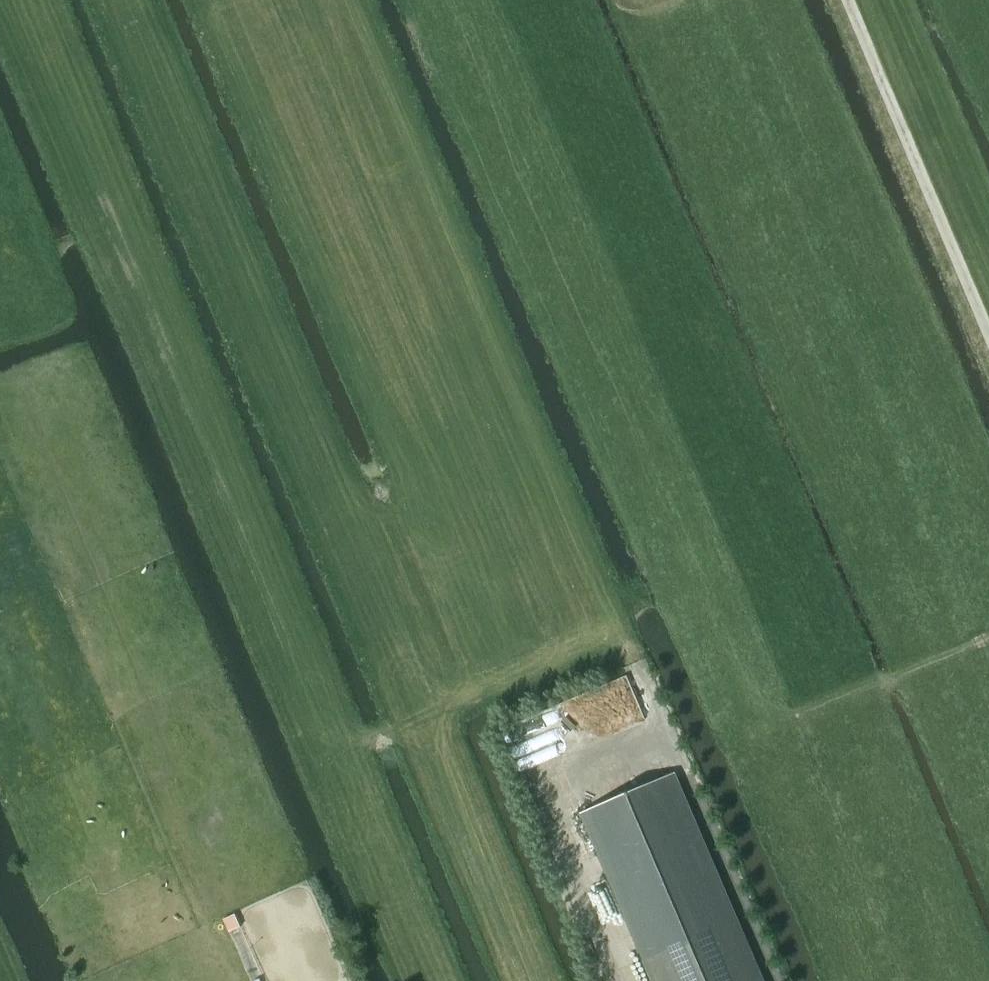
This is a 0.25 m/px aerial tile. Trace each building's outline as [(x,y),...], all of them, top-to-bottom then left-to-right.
[(735,921),(673,774),(582,812),(645,959),(654,980),(761,980),(735,921)]
